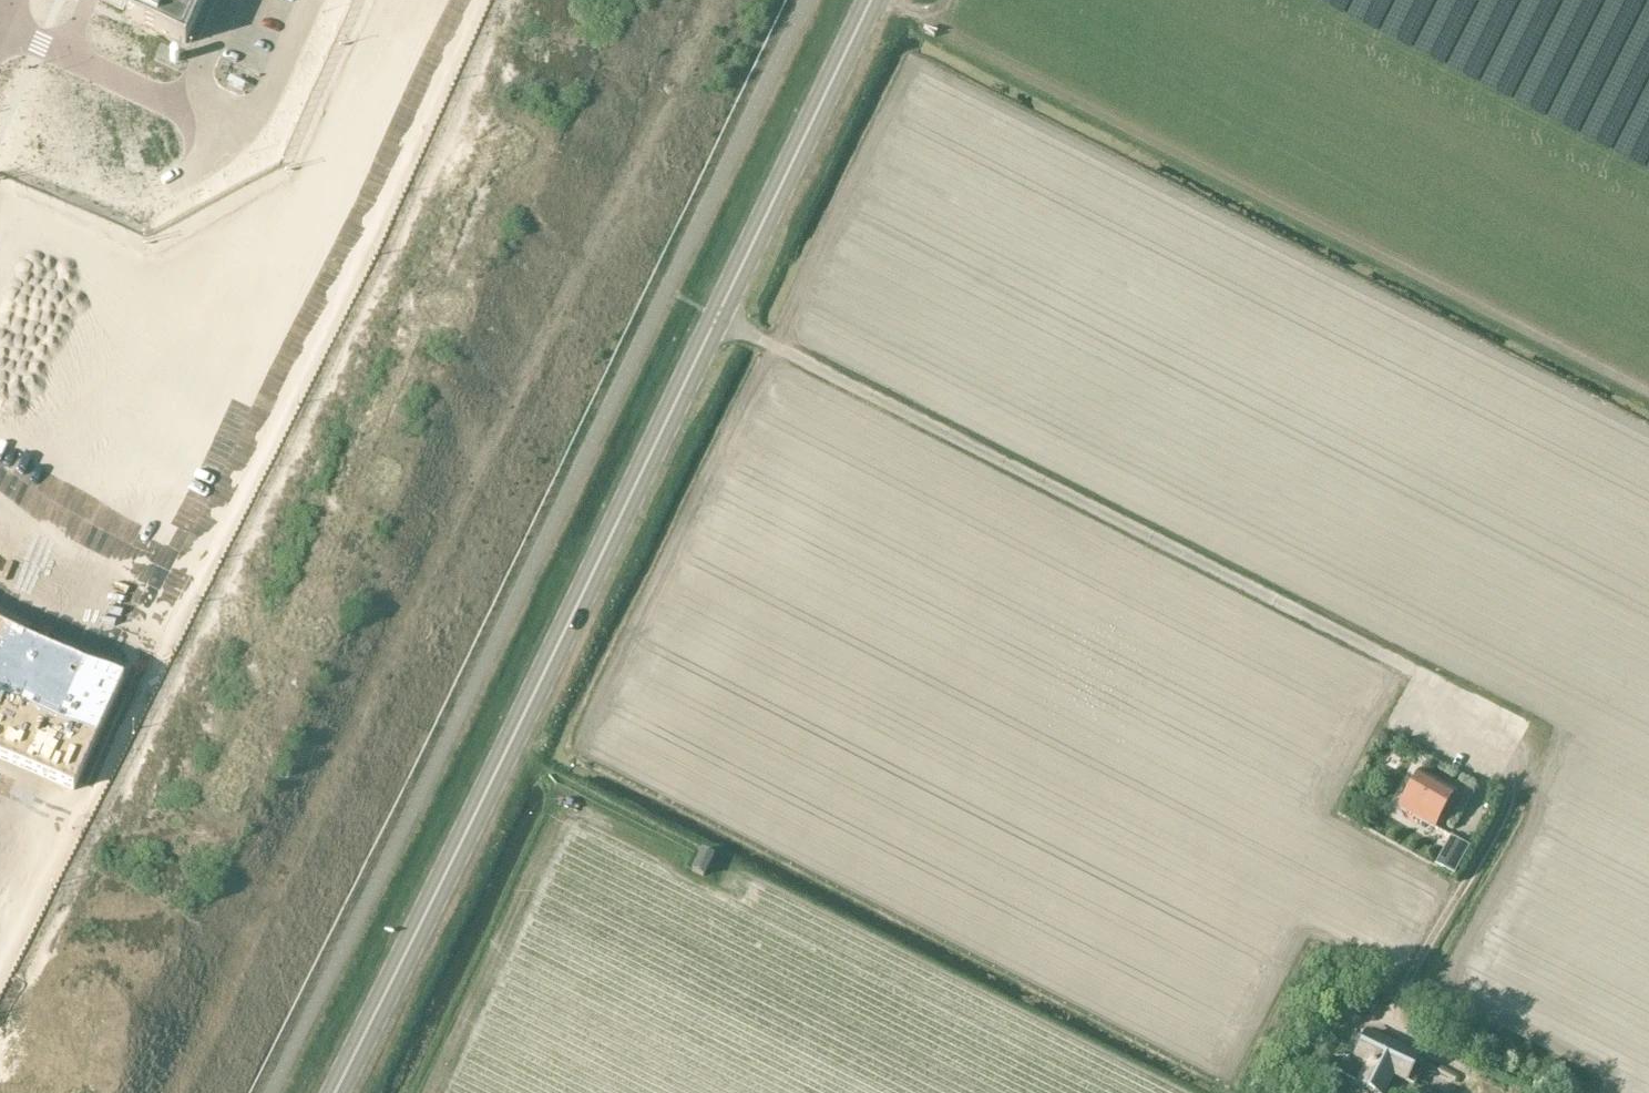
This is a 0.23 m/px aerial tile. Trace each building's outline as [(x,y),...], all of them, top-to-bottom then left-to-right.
[(127,18),(184,44),(205,0),(135,0),(127,18)] [(1420,773),(1399,810),(1434,830),(1455,792),(1420,773)] [(702,851),(692,872),(704,878),(714,857),(702,851)] [(1358,1086),(1372,1092),(1387,1092),(1394,1080),(1405,1086),(1420,1058),(1367,1029),(1350,1060),(1363,1066),(1354,1083),(1358,1085),(1358,1086)]
